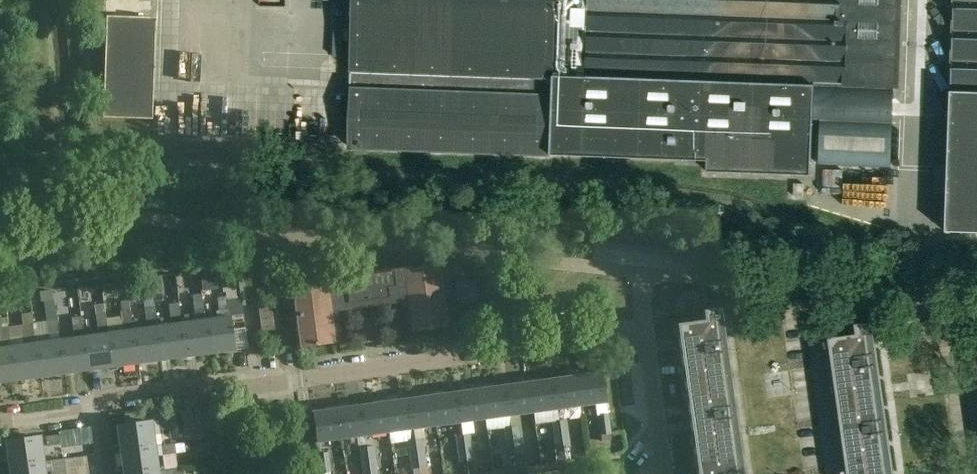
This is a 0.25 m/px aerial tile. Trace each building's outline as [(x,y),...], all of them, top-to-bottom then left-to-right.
[(899,0),(355,0),(349,148),(707,161),(706,171),(810,175),(811,123),(821,123),(820,165),(891,167),(893,88),(896,88),(899,0)] [(952,91),(950,91),(945,231),(976,232),(976,0),(955,0),(952,91)] [(153,119),(155,17),(105,16),(103,118),(153,119)] [(867,184),(867,199),(894,198),(893,183),(867,184)] [(626,246),(628,225),(617,224),(615,245),(626,246)] [(647,249),(649,228),(639,226),(636,248),(647,249)] [(658,250),(660,229),(649,228),(647,249),(658,250)] [(700,255),(703,233),(692,232),(690,253),(700,255)] [(413,331),(447,326),(438,264),(394,271),(396,282),(405,281),(413,331)] [(335,279),(336,291),(338,305),(398,297),(396,282),(394,271),(393,269),(394,269),(394,267),(368,271),(361,272),(325,277),(325,278),(335,277),(335,279)] [(335,279),(291,285),(299,347),(334,342),(327,292),(336,291),(335,279)] [(455,282),(458,304),(477,302),(474,280),(455,282)] [(226,297),(216,299),(218,311),(218,312),(228,310),(228,308),(226,300),(226,297)] [(241,298),(226,300),(228,308),(229,308),(242,306),(241,298)] [(202,301),(192,302),(194,313),(194,315),(204,314),(204,312),(202,301)] [(168,305),(170,318),(170,319),(180,317),(178,303),(168,305)] [(95,316),(105,314),(103,304),(93,306),(95,316)] [(153,307),(144,309),(146,322),(155,321),(153,307)] [(277,307),(258,309),(261,332),(280,329),(277,307)] [(206,320),(210,354),(235,350),(229,308),(228,308),(228,310),(218,312),(218,311),(216,311),(217,318),(206,320)] [(697,473),(737,473),(715,320),(721,319),(719,308),(702,311),(703,320),(675,324),(697,473)] [(129,311),(119,312),(121,326),(121,325),(131,324),(131,322),(129,311)] [(186,357),(210,354),(206,320),(204,312),(204,314),(194,315),(194,313),(193,313),(194,321),(181,323),(186,357)] [(95,316),(97,329),(107,327),(105,314),(95,316)] [(39,378),(35,344),(31,317),(21,318),(23,333),(21,333),(22,345),(10,347),(15,381),(39,378)] [(80,317),(70,319),(72,332),(73,332),(82,331),(82,330),(80,317)] [(161,361),(186,357),(181,323),(180,317),(170,319),(170,318),(169,318),(170,325),(157,327),(161,361)] [(15,381),(10,347),(7,320),(0,321),(0,383),(15,381)] [(56,321),(46,322),(48,335),(49,335),(58,334),(58,333),(56,321)] [(113,367),(137,364),(132,330),(131,322),(131,324),(121,325),(122,331),(108,333),(113,367)] [(828,339),(831,355),(848,473),(888,473),(868,334),(874,334),(872,323),(859,325),(855,325),(856,335),(828,339)] [(137,364),(161,361),(157,327),(132,330),(137,364)] [(64,374),(88,371),(84,337),(83,330),(82,330),(82,331),(73,332),(74,338),(59,340),(64,374)] [(49,342),(35,344),(39,378),(64,374),(59,340),(58,333),(58,334),(49,335),(49,342)] [(88,371),(113,367),(108,333),(84,337),(88,371)] [(597,416),(599,416),(598,415),(608,413),(602,372),(589,374),(589,370),(577,372),(582,405),(595,403),(597,416)] [(565,373),(565,377),(554,379),(558,408),(582,405),(577,372),(565,373)] [(541,381),(540,377),(529,379),(534,412),(558,408),(554,379),(541,381)] [(517,380),(518,384),(505,385),(509,415),(534,412),(529,379),(517,380)] [(493,387),(492,384),(481,385),(485,418),(509,415),(505,385),(493,387)] [(485,418),(481,385),(469,387),(469,391),(457,392),(461,422),(485,418)] [(461,422),(457,392),(445,394),(444,390),(432,392),(437,425),(461,422)] [(437,425),(432,392),(420,394),(420,397),(409,399),(413,428),(437,425)] [(413,428),(409,399),(396,401),(396,397),(384,399),(389,432),(413,428)] [(389,432),(384,399),(372,400),(373,404),(360,406),(364,435),(389,432)] [(364,435),(360,406),(348,407),(348,404),(336,405),(340,438),(364,435)] [(312,412),(316,442),(340,438),(336,405),(324,407),(325,411),(312,412)] [(125,425),(142,423),(141,412),(124,415),(125,425)] [(608,413),(598,415),(599,416),(601,435),(611,434),(608,413)] [(565,419),(553,421),(555,435),(567,433),(565,419)] [(171,420),(157,422),(158,431),(172,430),(171,420)] [(159,434),(158,431),(157,422),(151,423),(151,421),(142,423),(125,425),(117,426),(120,451),(154,446),(153,435),(159,434)] [(517,426),(505,428),(507,442),(519,440),(517,426)] [(469,433),(456,435),(459,448),(471,446),(469,433)] [(569,447),(567,433),(555,435),(557,449),(569,447)] [(45,437),(46,446),(60,445),(59,435),(45,437)] [(39,437),(5,442),(9,466),(43,461),(39,437)] [(422,439),(409,441),(410,455),(424,453),(422,439)] [(521,454),(519,440),(507,442),(509,456),(515,455),(521,454)] [(162,455),(175,454),(174,444),(161,445),(162,455)] [(120,451),(124,473),(133,473),(158,470),(155,446),(154,446),(120,451)] [(373,446),(360,448),(362,462),(374,460),(373,446)] [(473,460),(471,446),(459,448),(461,462),(473,460)] [(330,472),(327,452),(317,454),(320,473),(330,472)] [(425,467),(424,453),(410,455),(412,469),(425,467)] [(525,467),(523,454),(521,454),(515,455),(517,468),(525,467)] [(49,461),(50,471),(64,469),(62,459),(49,461)] [(374,460),(362,462),(364,473),(374,473),(376,473),(374,460)] [(9,466),(10,473),(45,473),(44,471),(50,471),(49,461),(43,462),(43,461),(9,466)]
